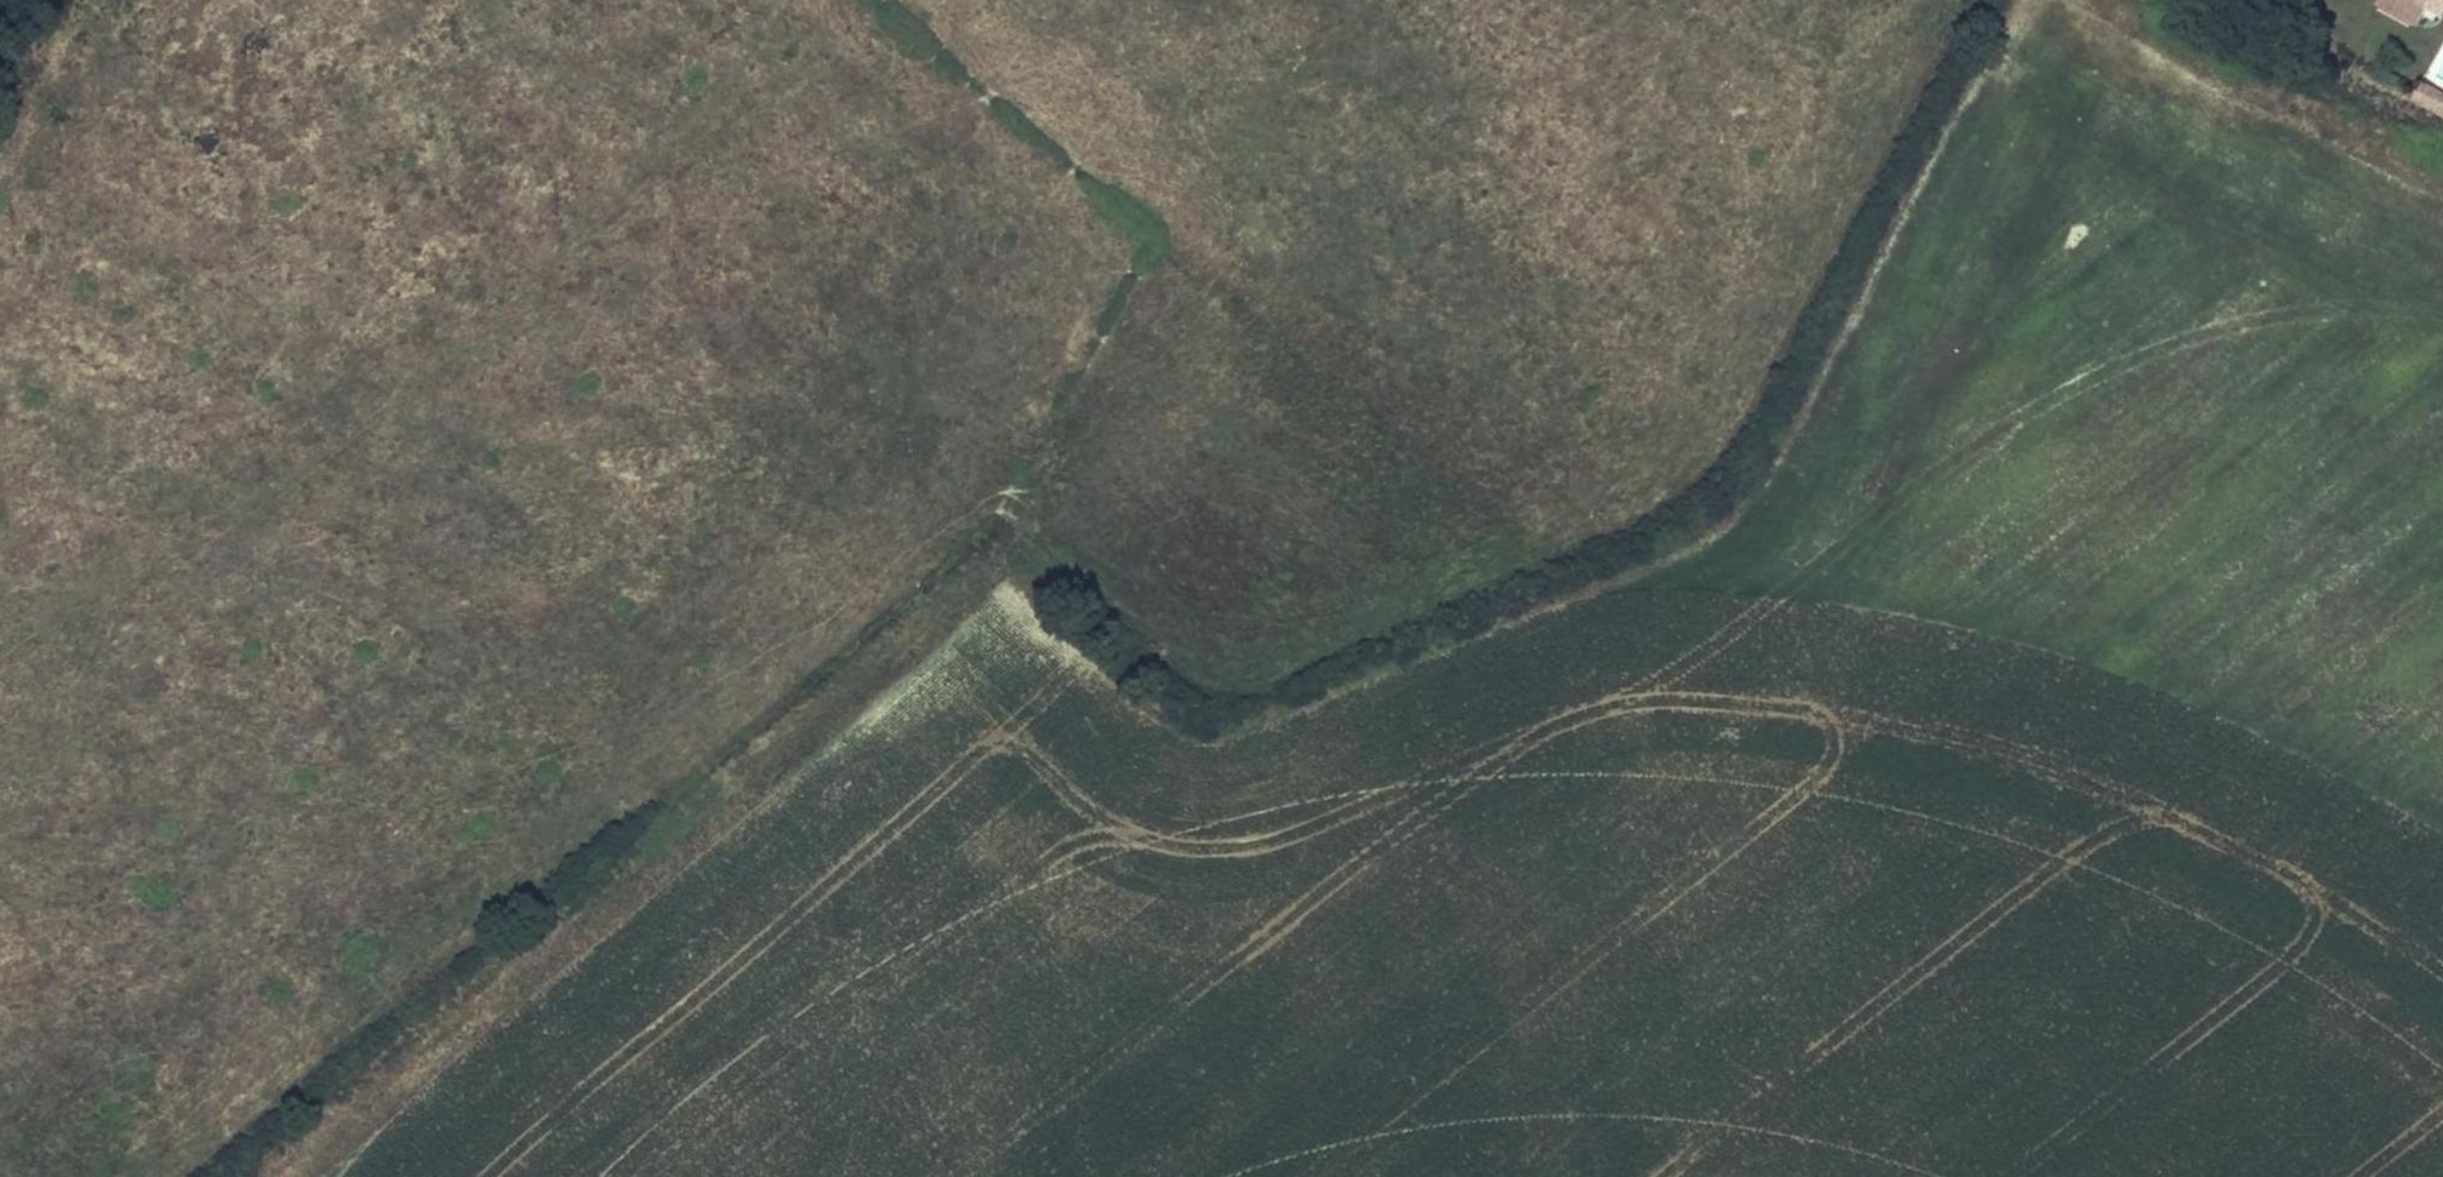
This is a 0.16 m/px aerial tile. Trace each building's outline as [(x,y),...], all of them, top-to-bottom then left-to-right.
[(2389,0),(2385,0),(2377,13),(2417,35),(2425,20),(2389,0)] [(2436,0),(2389,0),(2425,20),(2436,0)] [(2421,86),(2413,100),(2441,116),(2442,112),(2442,98),(2421,86)]
